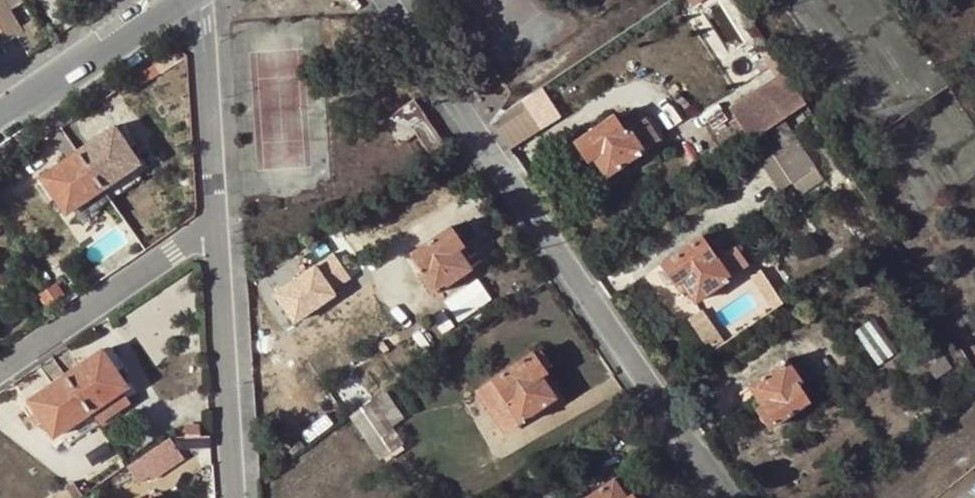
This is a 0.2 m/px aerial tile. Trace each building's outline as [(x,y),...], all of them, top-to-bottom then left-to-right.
[(24,28),(8,0),(0,0),(0,42),(24,28)] [(512,147),(565,114),(546,84),(493,117),(512,147)] [(758,117),(764,125),(780,113),(768,95),(755,105),(760,115),(758,117)] [(430,152),(444,142),(413,98),(381,120),(398,143),(415,131),(430,152)] [(166,115),(171,111),(164,102),(159,106),(166,115)] [(780,113),(764,125),(773,139),(775,138),(781,145),(784,150),(770,160),(764,164),(779,185),(782,191),(794,183),(803,195),(825,180),(780,113)] [(606,175),(643,149),(629,129),(624,132),(614,116),(574,142),(587,161),(593,156),(606,175)] [(116,127),(79,152),(104,187),(134,167),(140,163),(116,127)] [(784,150),(781,145),(767,153),(770,160),(784,150)] [(104,187),(79,152),(41,178),(66,213),(72,209),(104,187)] [(134,167),(104,187),(111,199),(142,178),(134,167)] [(111,199),(104,187),(72,209),(80,220),(111,199)] [(432,293),(471,268),(458,248),(464,245),(451,225),(411,253),(422,268),(418,271),(432,293)] [(681,280),(689,293),(696,301),(745,267),(732,248),(718,258),(702,236),(661,264),(664,267),(672,280),(675,284),(681,280)] [(277,286),(297,322),(363,285),(343,249),(277,286)] [(667,284),(672,280),(664,267),(658,271),(667,284)] [(481,275),(447,298),(462,319),(495,296),(481,275)] [(684,297),(689,293),(681,280),(675,284),(684,297)] [(47,290),(54,299),(59,296),(52,286),(47,290)] [(50,302),(54,299),(47,290),(43,293),(50,302)] [(691,315),(714,347),(727,338),(703,306),(691,315)] [(938,378),(953,368),(938,346),(924,356),(932,366),(929,367),(938,378)] [(64,375),(89,412),(122,390),(128,386),(103,349),(64,375)] [(536,354),(545,368),(552,364),(543,349),(536,354)] [(555,397),(548,388),(541,376),(548,372),(545,368),(536,354),(534,351),(490,379),(505,400),(520,421),(555,397)] [(770,429),(809,402),(798,384),(802,381),(786,360),(749,387),(761,404),(756,409),(770,429)] [(541,376),(548,388),(556,383),(548,372),(541,376)] [(58,434),(89,412),(64,375),(28,399),(54,436),(58,434)] [(339,389),(353,409),(369,398),(361,387),(360,388),(354,379),(339,389)] [(505,400),(490,379),(480,386),(495,407),(505,400)] [(122,390),(89,412),(97,423),(129,401),(122,390)] [(353,409),(361,420),(377,444),(390,434),(375,412),(377,410),(369,398),(353,409)] [(510,428),(520,421),(505,400),(495,407),(510,428)] [(97,423),(89,412),(58,434),(66,444),(97,423)] [(131,464),(145,483),(188,454),(175,434),(131,464)] [(613,479),(586,497),(626,497),(613,479)]
